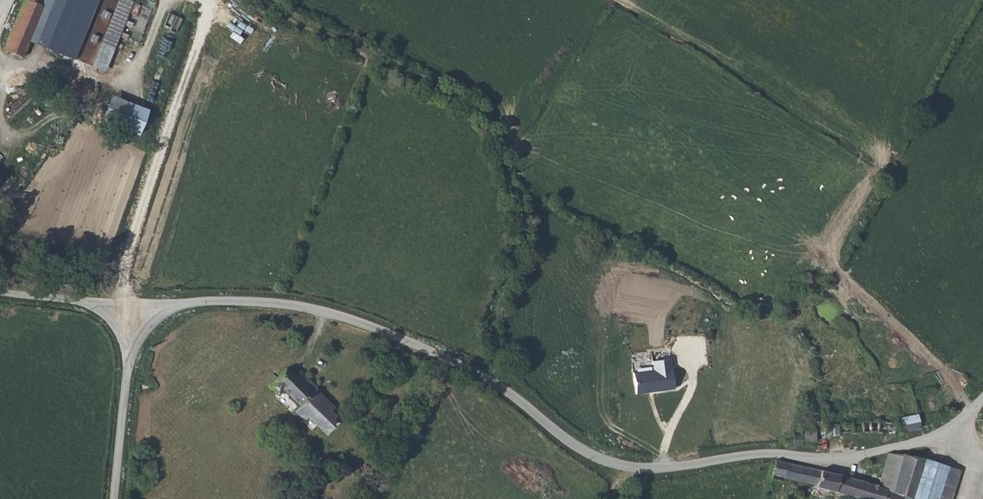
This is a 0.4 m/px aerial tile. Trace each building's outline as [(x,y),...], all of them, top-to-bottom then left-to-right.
[(32,0),(22,0),(2,49),(20,56),(27,39),(42,4),(38,2),(32,0)] [(42,4),(27,39),(53,50),(71,57),(94,0),(39,0),(38,2),(42,4)] [(101,42),(91,65),(101,68),(111,45),(129,0),(118,0),(101,42)] [(150,54),(165,61),(183,21),(168,14),(150,54)] [(110,93),(101,116),(136,130),(145,106),(110,93)] [(670,360),(653,362),(654,371),(634,374),(637,395),(674,390),(670,360)] [(284,368),(266,383),(277,394),(282,388),(298,404),(293,410),(302,419),(306,416),(320,431),(325,426),(330,426),(330,421),(335,417),(330,411),(334,408),(315,388),(317,387),(304,374),(299,378),(294,374),(292,375),(284,368)] [(299,378),(304,374),(300,369),(294,374),(299,378)] [(921,428),(920,422),(918,413),(901,416),(903,430),(921,428)] [(895,425),(896,422),(880,420),(852,419),(852,431),(878,431),(893,435),(894,432),(898,433),(901,431),(901,427),(895,425)] [(840,424),(831,425),(831,433),(839,434),(840,424)] [(816,440),(817,429),(802,430),(802,433),(794,432),(794,443),(803,443),(803,440),(816,440)] [(889,453),(886,457),(878,484),(831,470),(776,460),(772,482),(777,484),(778,480),(785,481),(786,478),(817,485),(816,488),(850,498),(855,498),(913,498),(926,459),(889,453)] [(926,459),(913,498),(950,498),(959,469),(926,459)]
